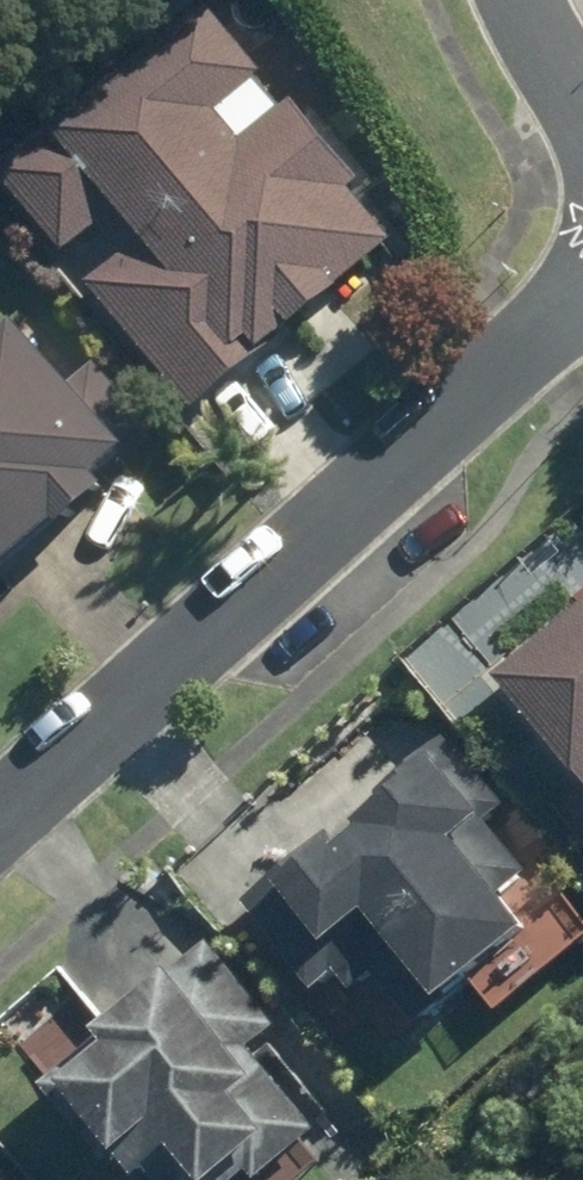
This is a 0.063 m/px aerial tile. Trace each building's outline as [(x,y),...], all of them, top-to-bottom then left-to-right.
[(78,291),(185,417),(278,344),(274,339),(385,247),(343,198),(354,189),(287,107),(235,150),(208,119),(209,118),(256,79),(257,79),(206,19),(198,9),(49,135),(45,129),(0,167),(0,195),(57,261),(95,229),(119,257),(78,291)] [(43,532),(48,537),(93,497),(85,487),(116,459),(121,465),(150,438),(88,369),(60,394),(3,331),(0,334),(0,570),(43,532)] [(524,653),(582,711),(582,593),(524,653)] [(320,833),(233,901),(299,985),(314,974),(318,980),(328,972),(342,989),(365,971),(407,1025),(466,980),(459,971),(511,930),(485,897),(518,872),(478,821),(497,807),(432,724),(381,763),(395,780),(342,821),(347,827),(327,843),(320,833)] [(32,1085),(95,1163),(104,1156),(124,1179),(136,1170),(144,1179),(231,1179),(239,1174),(244,1179),(249,1179),(310,1131),(242,1049),(271,1025),(203,940),(160,975),(156,970),(80,1031),(88,1040),(32,1085)]
